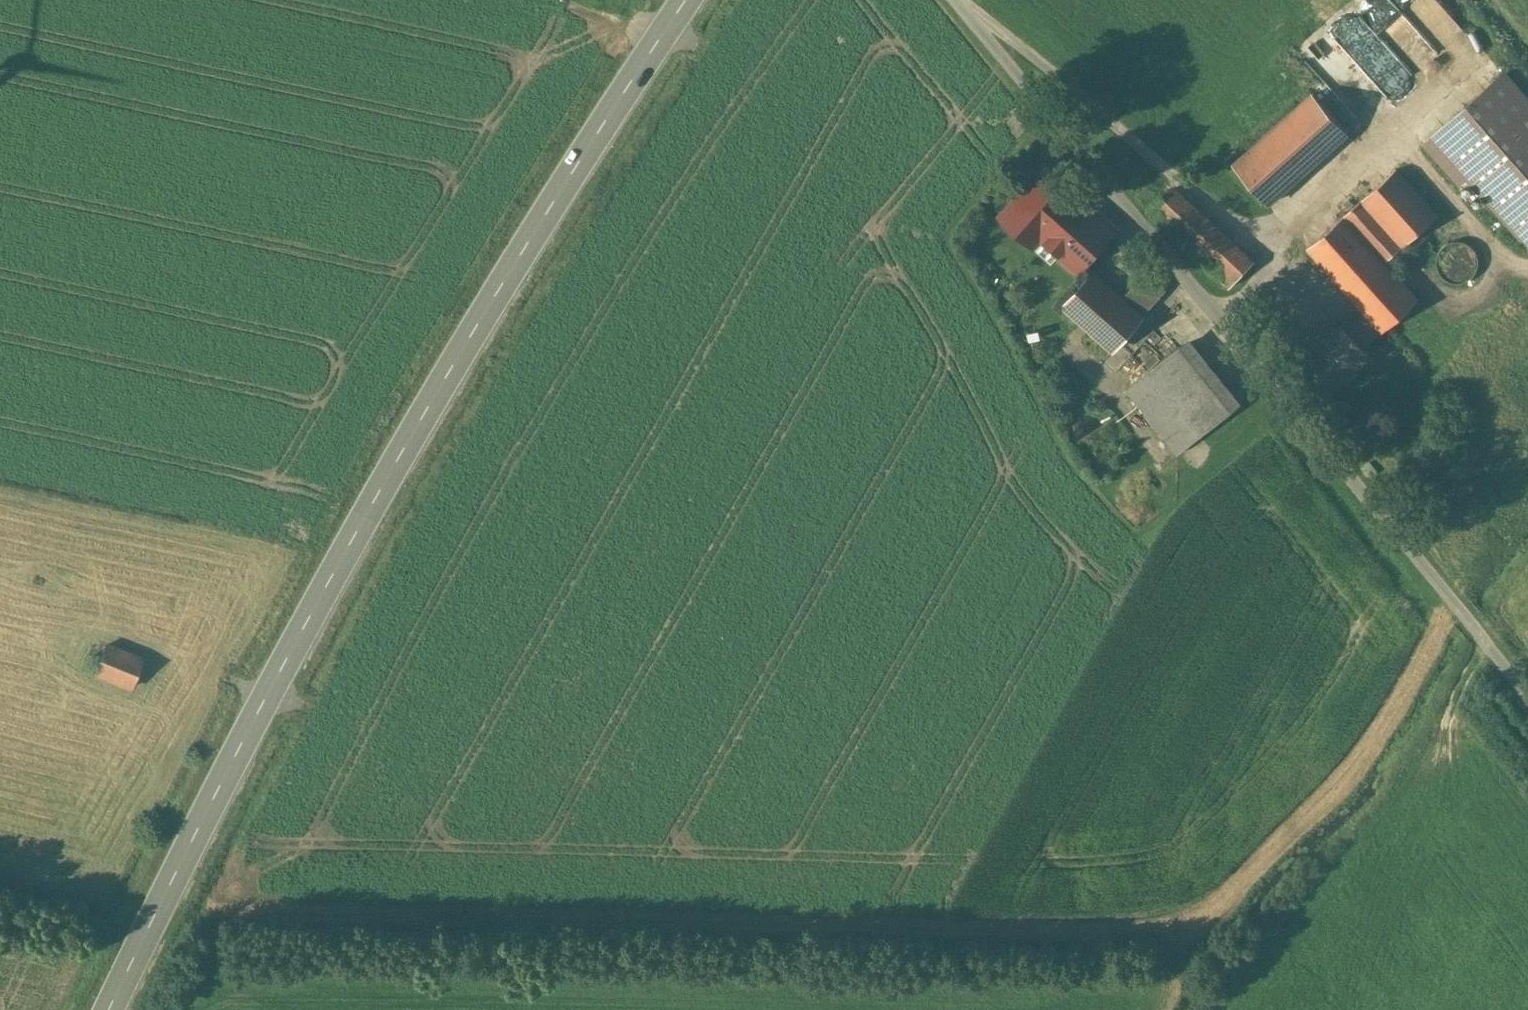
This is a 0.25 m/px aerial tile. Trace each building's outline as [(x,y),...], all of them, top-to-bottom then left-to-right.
[(1358,13),(1419,72),(1440,50),(1389,0),(1371,0),(1358,13)] [(1503,73),(1424,143),(1458,184),(1467,177),(1527,246),(1527,101),(1503,73)] [(1346,134),(1311,93),(1233,165),(1268,203),(1346,134)] [(1015,267),(1041,238),(1079,196),(1044,165),(981,239),(1015,267)] [(1307,250),(1365,315),(1380,331),(1417,299),(1384,262),(1436,216),(1395,170),(1307,250)] [(1257,260),(1172,182),(1148,209),(1230,287),(1257,260)] [(1115,229),(1079,196),(1041,238),(1059,255),(1032,283),(1063,310),(1066,307),(1112,352),(1166,291),(1149,268),(1122,299),(1082,266),(1115,229)] [(1458,241),(1448,243),(1440,249),(1436,259),(1437,269),(1442,277),(1451,283),(1461,283),(1471,279),(1477,270),(1478,260),(1475,251),(1468,244),(1458,241)] [(1360,349),(1380,331),(1365,315),(1345,331),(1341,325),(1306,356),(1333,386),(1368,355),(1360,349)] [(1232,411),(1179,346),(1126,387),(1179,455),(1232,411)] [(141,658),(103,645),(94,672),(132,685),(141,658)]
